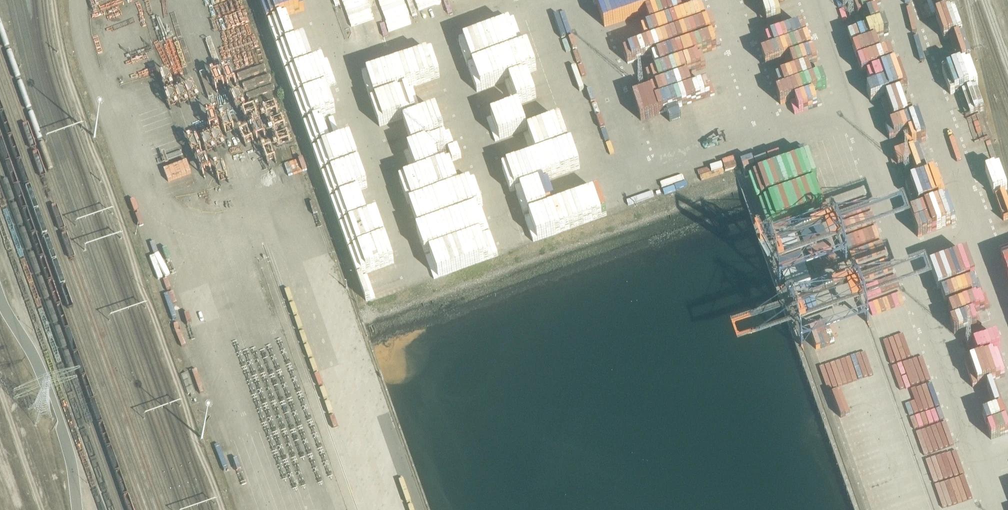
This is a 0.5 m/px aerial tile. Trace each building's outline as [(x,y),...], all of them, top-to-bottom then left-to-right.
[(442,5),(441,0),(416,0),(419,12),(442,5)] [(481,60),(513,48),(505,25),(473,37),(481,60)] [(445,149),(459,144),(454,133),(441,138),(445,149)] [(293,161),(297,172),(307,169),(303,158),(293,161)]
